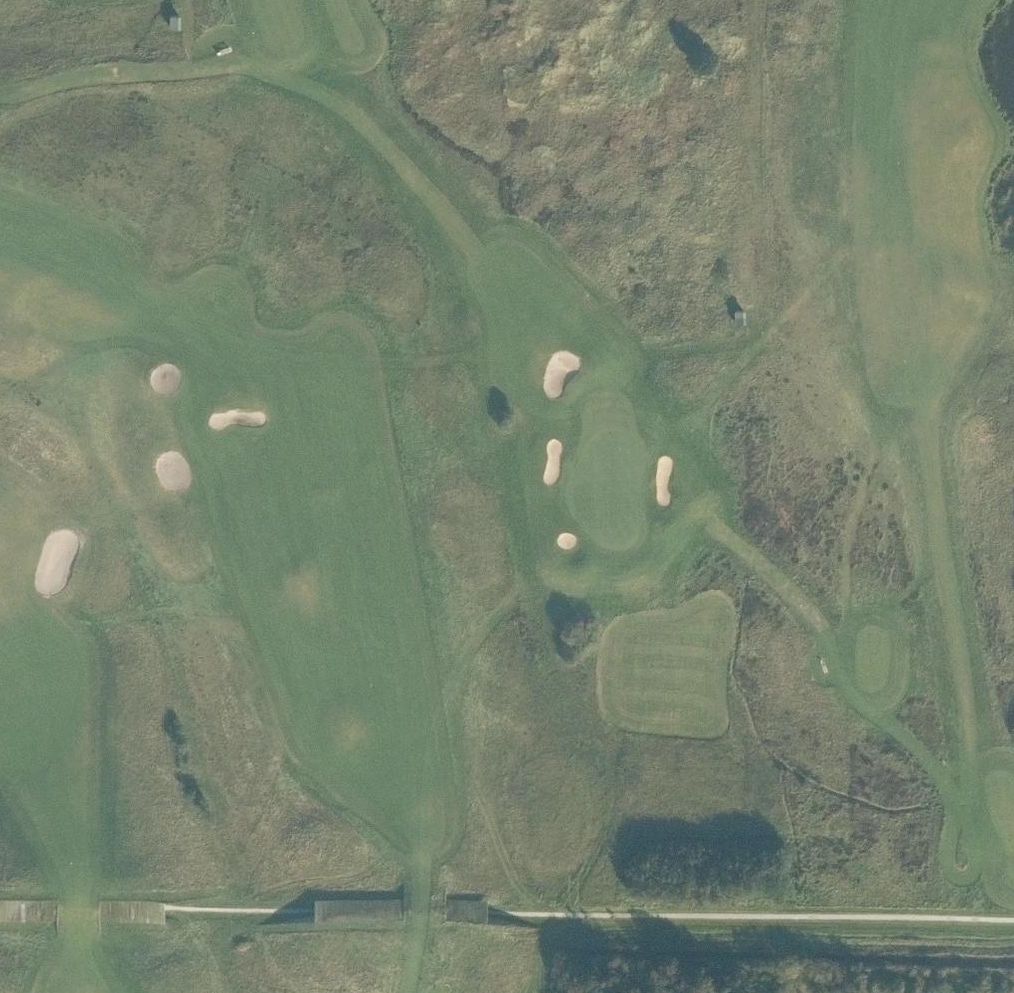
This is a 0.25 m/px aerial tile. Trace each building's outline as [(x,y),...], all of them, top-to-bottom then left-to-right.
[(170,15),(170,28),(181,28),(181,15),(170,15)] [(746,310),(735,310),(735,323),(746,323),(746,310)] [(488,900),(446,900),(446,921),(488,921),(488,900)]
